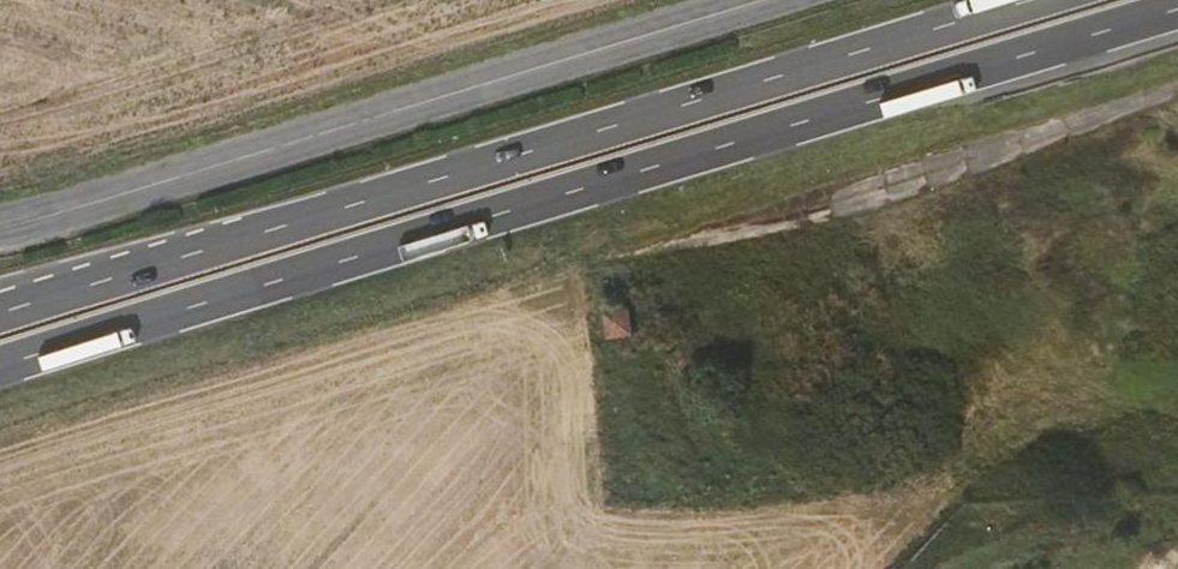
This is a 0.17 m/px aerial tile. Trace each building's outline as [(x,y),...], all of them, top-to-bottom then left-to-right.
[(632,310),(607,313),(609,337),(635,334),(632,310)]
